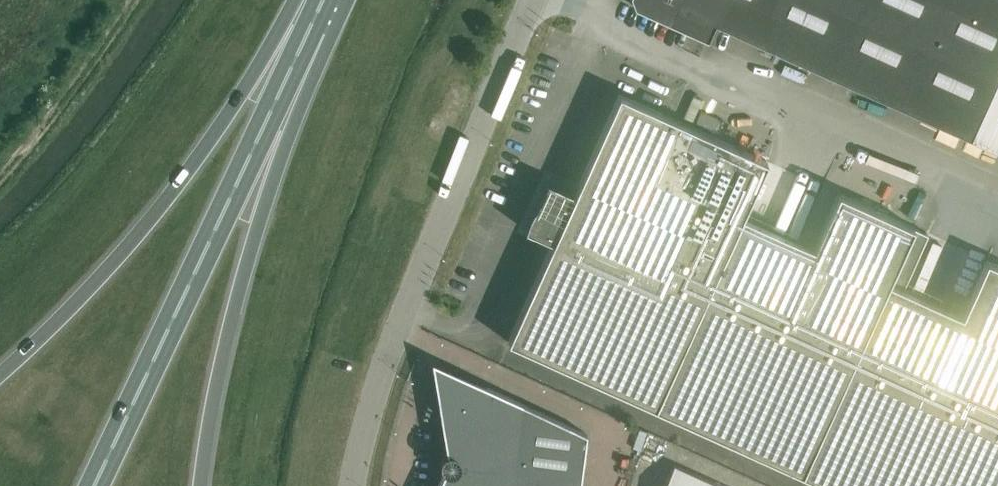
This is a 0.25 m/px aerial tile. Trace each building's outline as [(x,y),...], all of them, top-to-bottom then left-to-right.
[(725,0),(632,0),(634,7),(707,40),(714,24),(725,0)] [(970,139),(997,77),(997,0),(725,0),(714,24),(970,139)] [(970,139),(997,152),(997,77),(970,139)] [(619,95),(574,194),(546,181),(545,184),(543,190),(541,196),(540,198),(537,204),(532,211),(529,217),(528,219),(527,223),(526,226),(525,230),(531,233),(532,233),(553,242),(508,342),(828,485),(997,485),(997,266),(986,260),(961,315),(902,289),(927,234),(838,194),(813,249),(742,216),(766,162),(619,95)] [(457,374),(439,411),(446,454),(444,455),(443,456),(442,457),(441,458),(440,459),(440,461),(440,462),(440,463),(440,465),(440,467),(440,468),(441,469),(442,470),(443,471),(444,472),(437,485),(579,485),(586,435),(457,374)] [(674,466),(665,485),(718,485),(674,466)]
